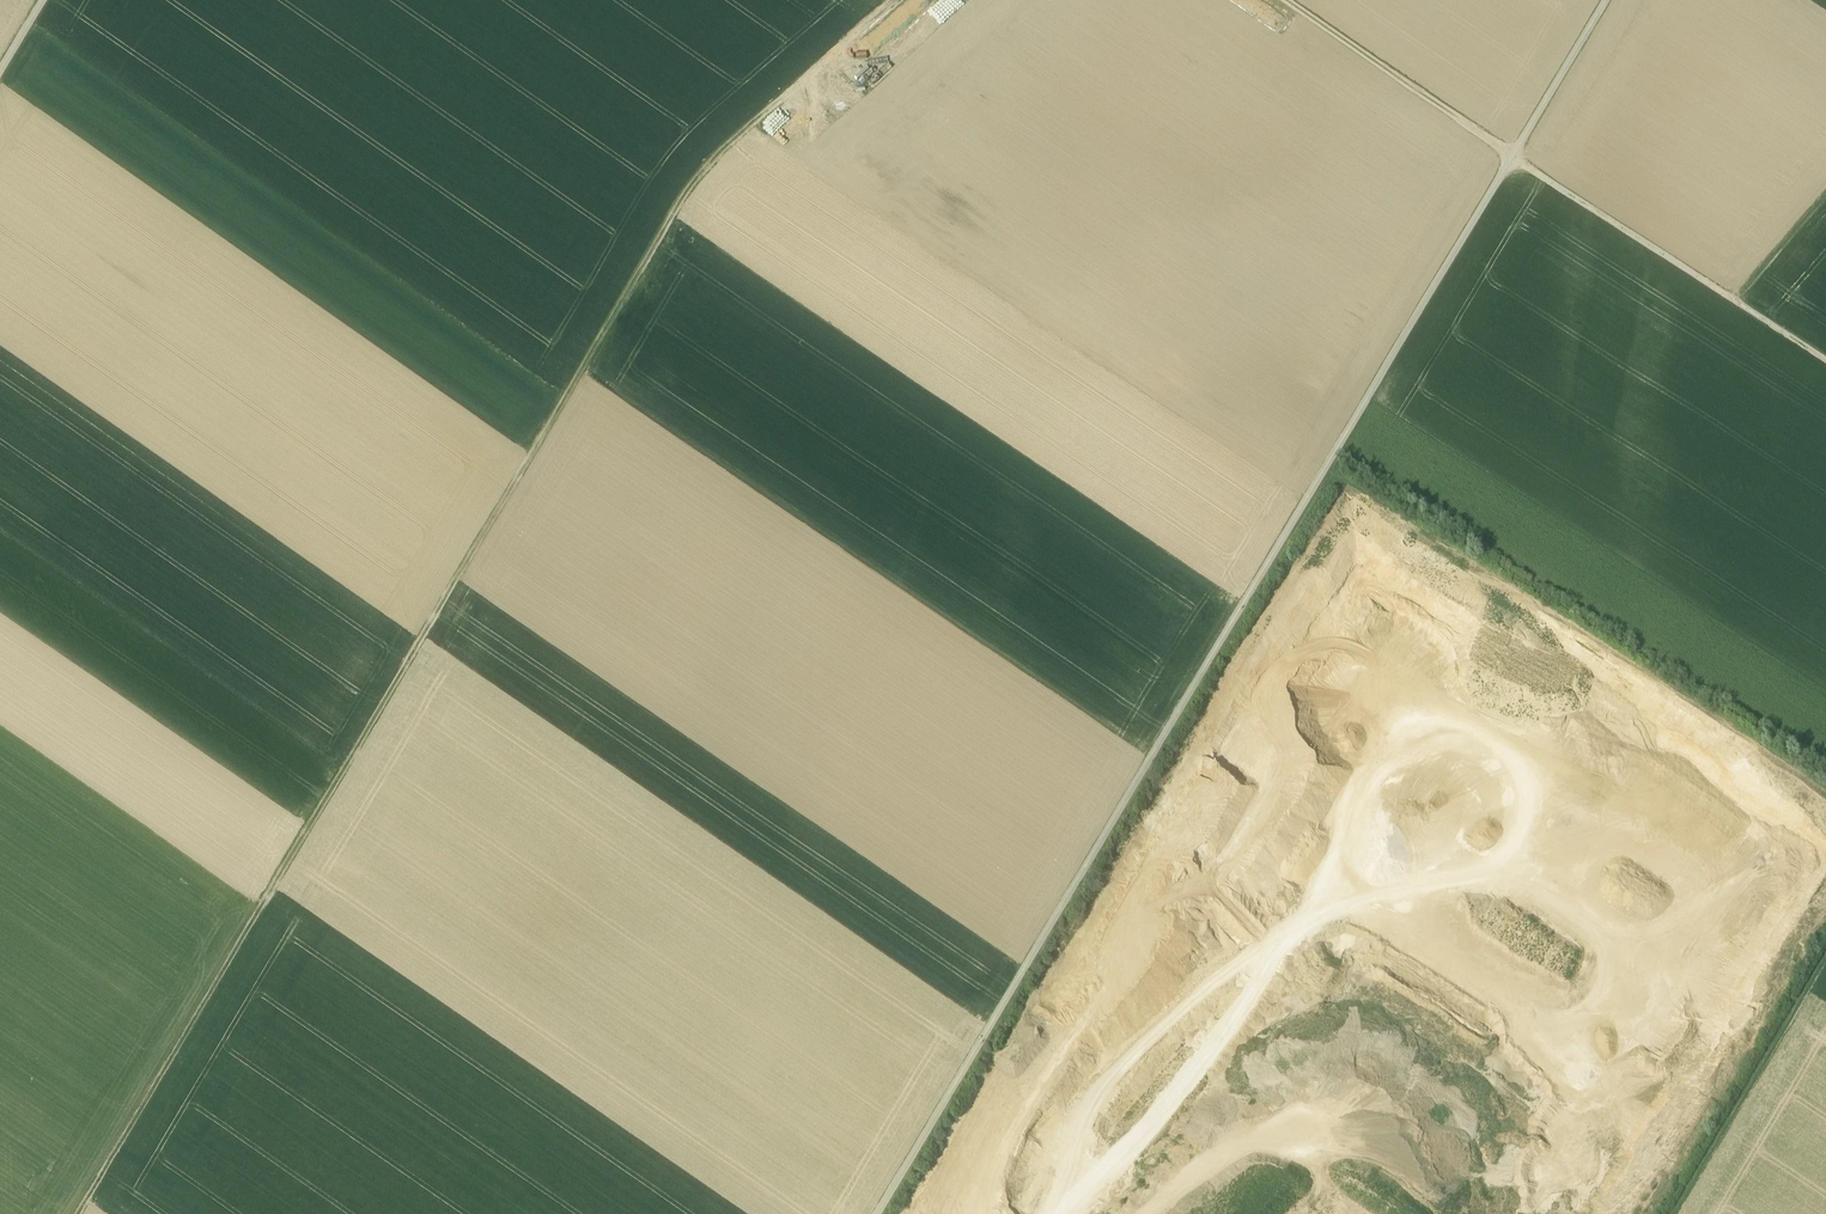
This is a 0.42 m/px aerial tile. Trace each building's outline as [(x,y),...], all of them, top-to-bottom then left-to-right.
[(808,99),(817,93),(810,83),(801,89),(808,99)]
